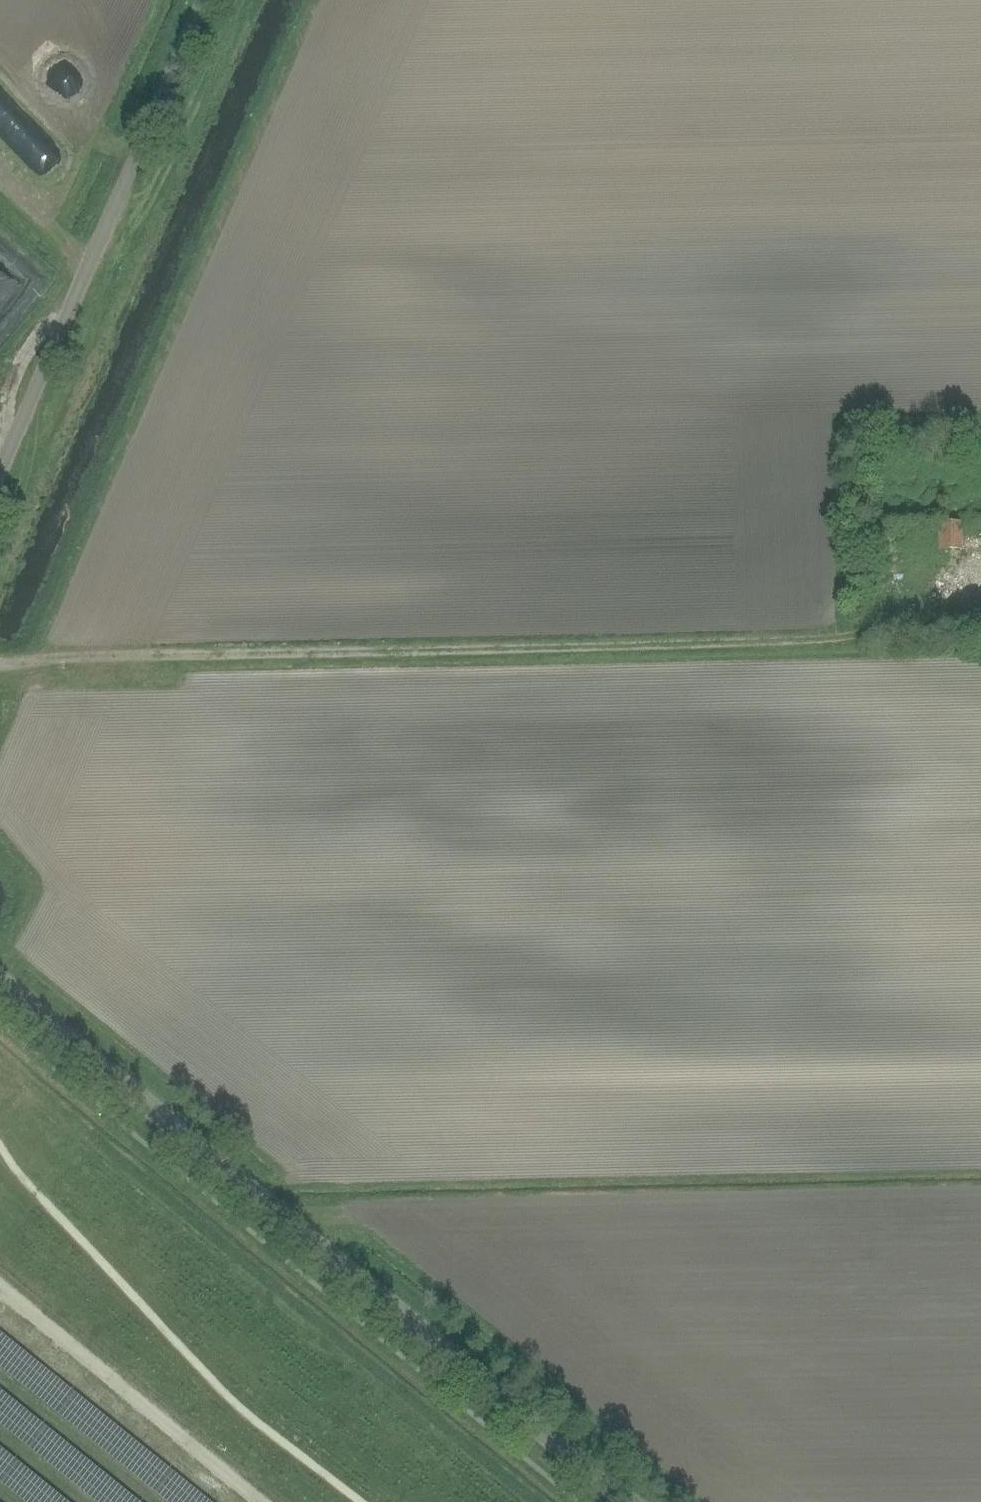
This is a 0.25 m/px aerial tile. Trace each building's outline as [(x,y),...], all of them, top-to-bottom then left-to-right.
[(961,524),(940,524),(939,551),(961,551),(961,524)]
